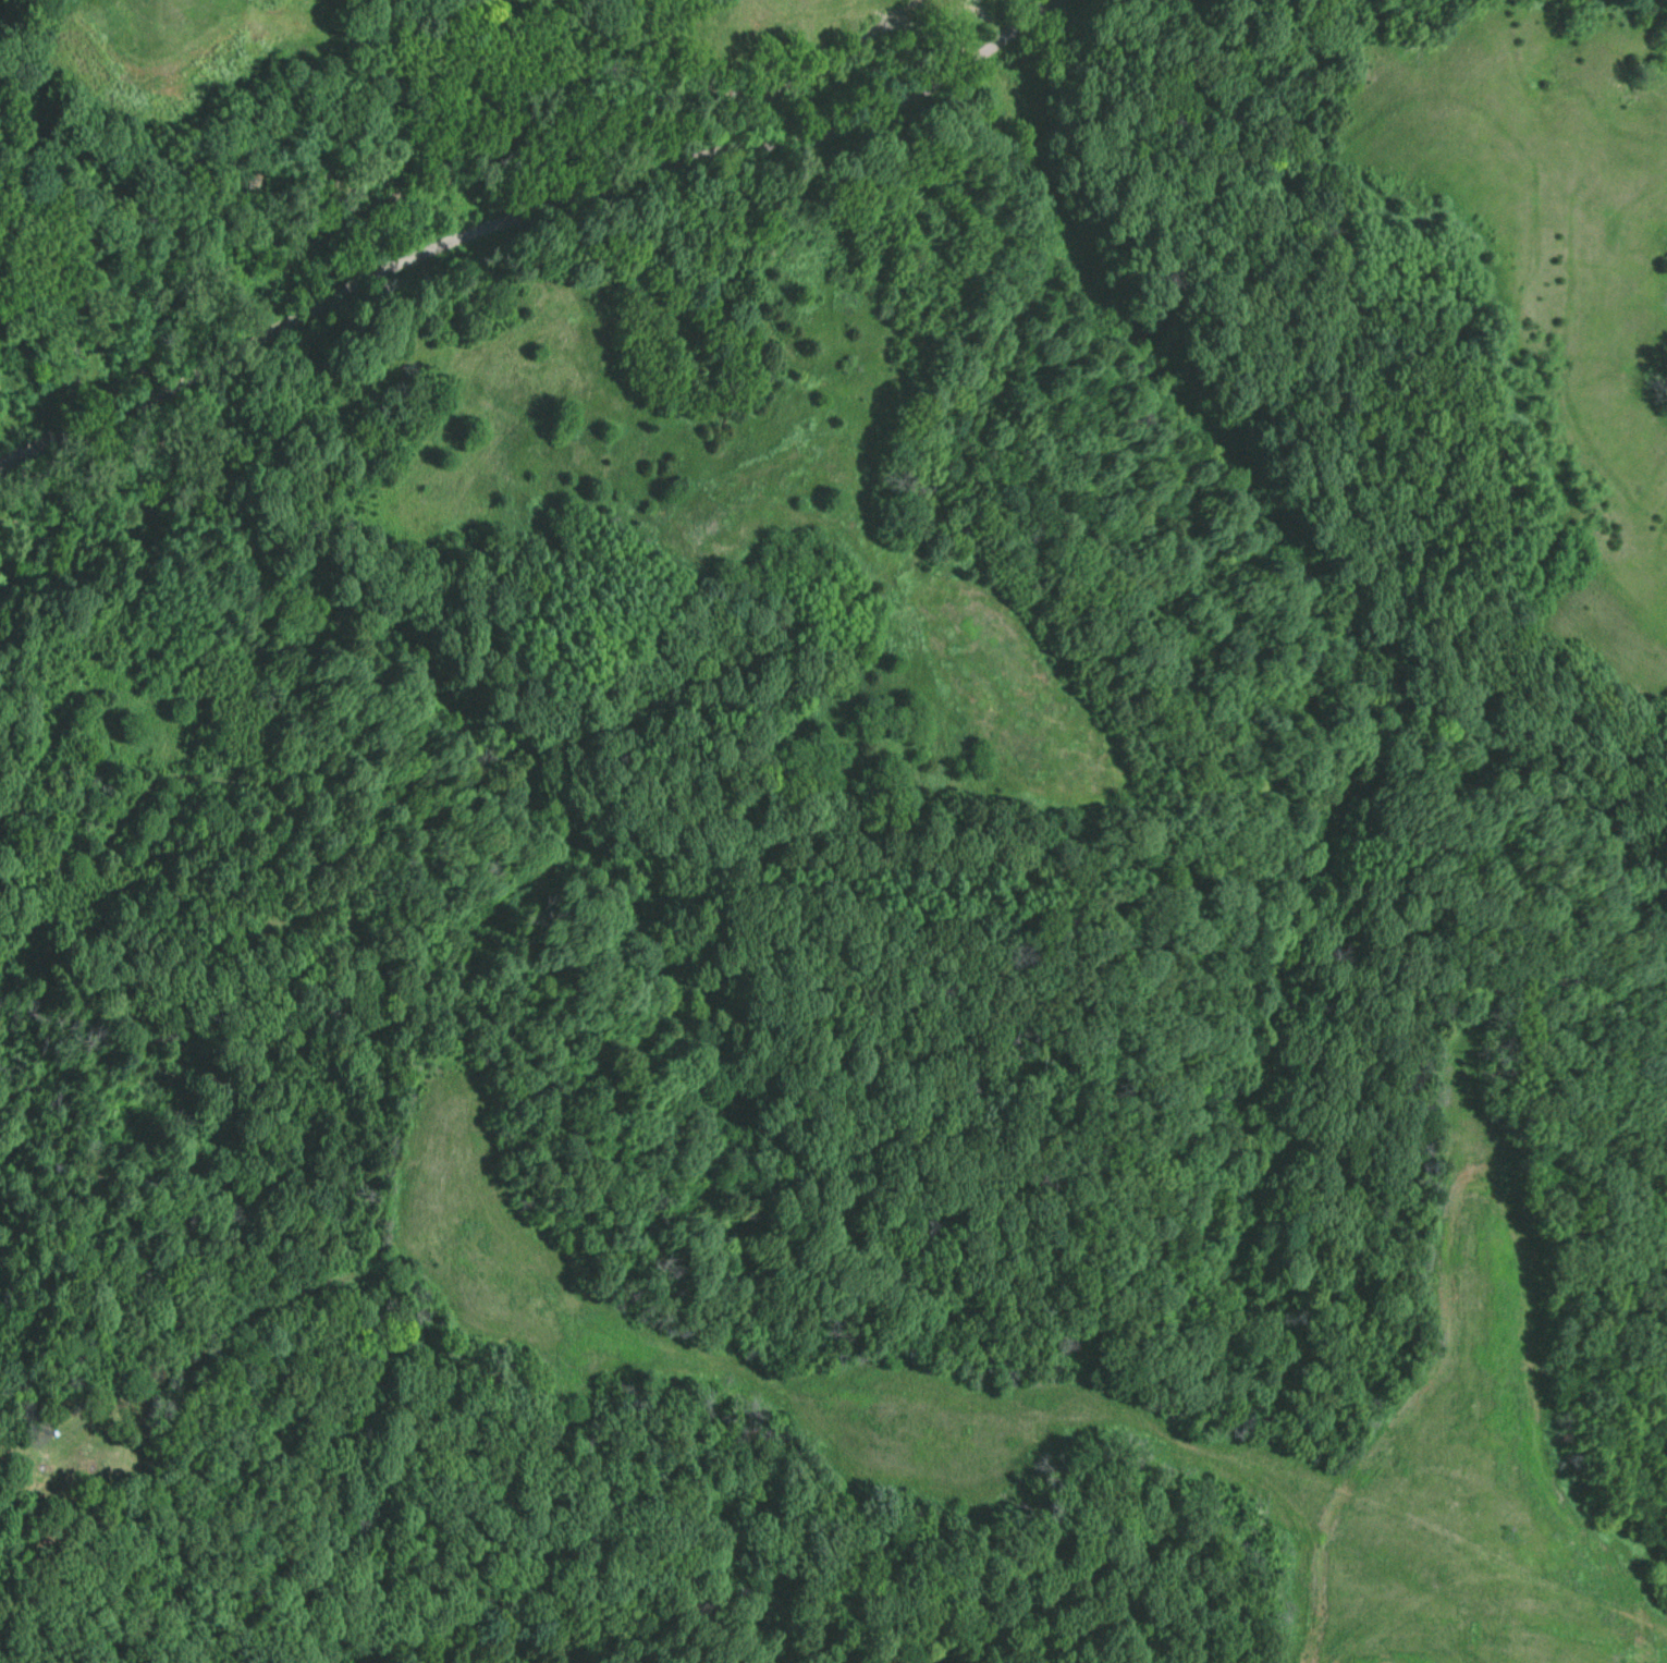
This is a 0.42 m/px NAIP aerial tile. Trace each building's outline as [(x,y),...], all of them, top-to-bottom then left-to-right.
[(39,406),(39,398),(7,399),(7,407),(39,406)]
